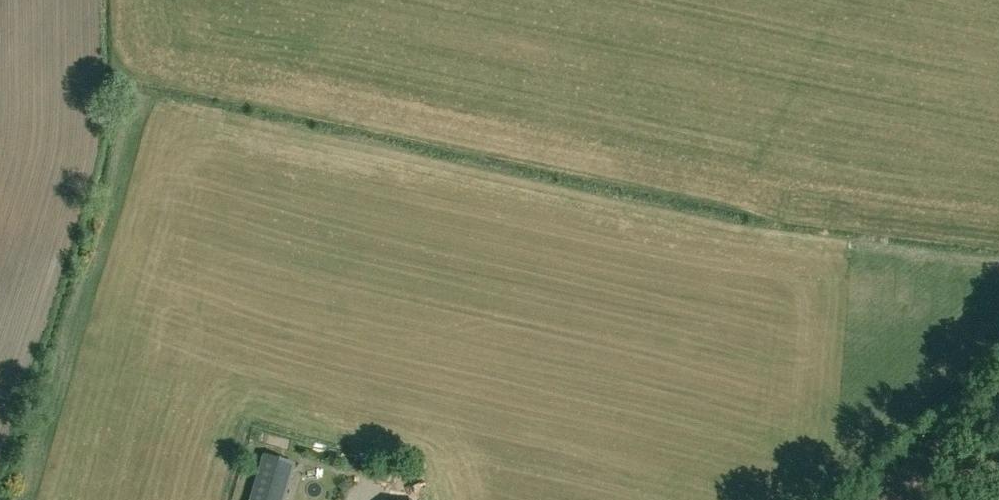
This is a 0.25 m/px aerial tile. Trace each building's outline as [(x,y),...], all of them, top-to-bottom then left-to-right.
[(262,456),(249,499),(283,499),(293,466),(262,456)]
